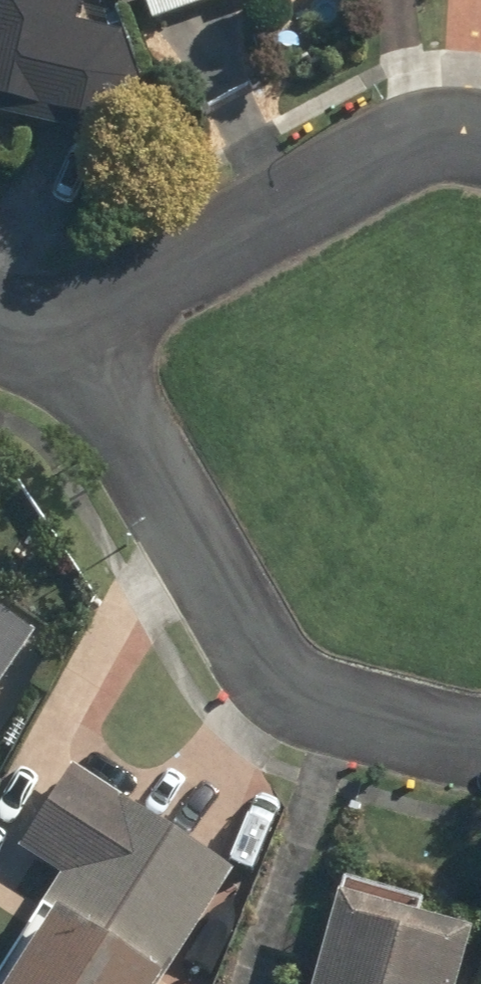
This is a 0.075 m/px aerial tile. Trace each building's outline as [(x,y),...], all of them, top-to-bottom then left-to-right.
[(150,139),(117,33),(76,24),(82,0),(0,0),(0,107),(150,139)] [(154,21),(215,0),(146,0),(154,21)] [(34,627),(0,605),(0,678),(34,627)] [(233,870),(72,764),(18,847),(58,873),(0,961),(0,983),(157,983),(233,870)] [(308,983),(455,983),(471,928),(335,890),(308,983)]
